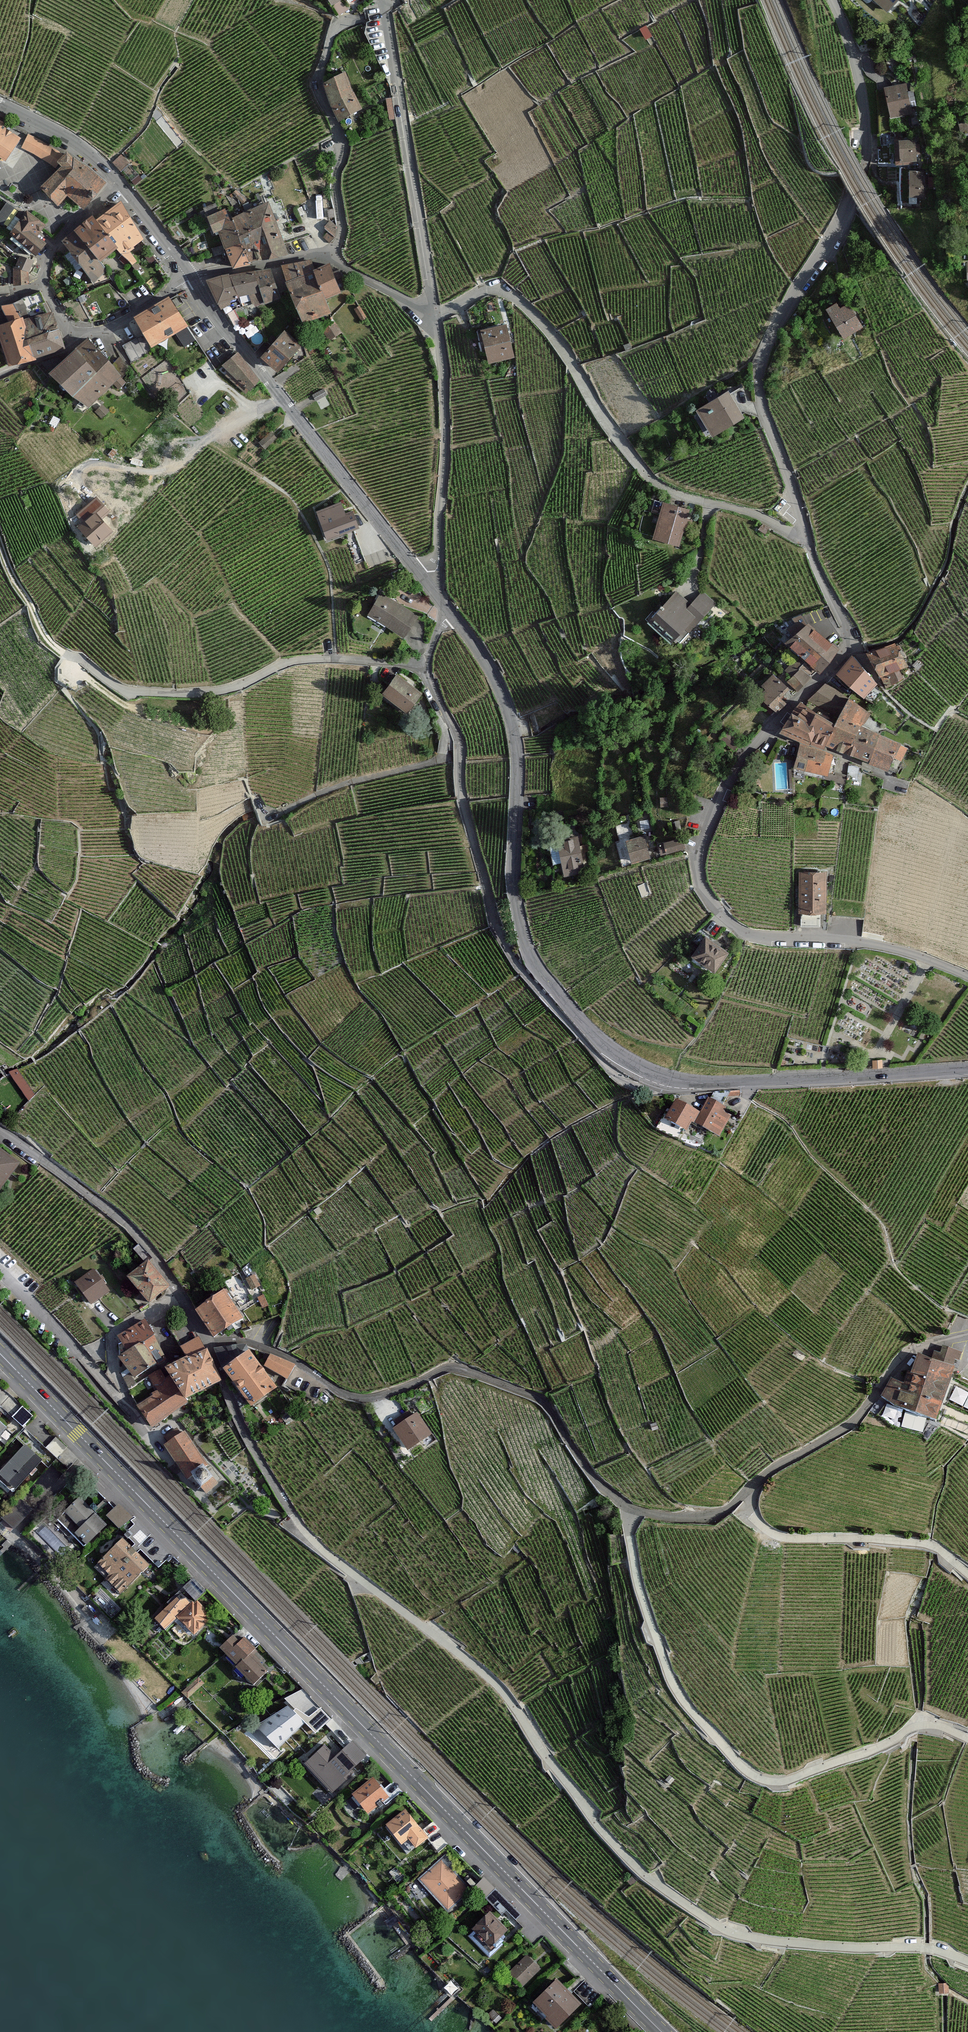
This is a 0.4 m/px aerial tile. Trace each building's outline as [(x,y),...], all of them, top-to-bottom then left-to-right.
[(333,8),(347,0),(352,10),(369,0),(368,0),(329,0),(333,8)] [(887,9),(895,0),(876,0),(887,9)] [(646,23),(640,28),(646,38),(652,34),(646,23)] [(354,95),(348,73),(325,85),(333,107),(354,95)] [(905,84),(885,88),(890,116),(910,113),(905,84)] [(354,95),(333,107),(341,124),(365,110),(356,94),(354,95)] [(388,101),(391,123),(398,122),(395,100),(388,101)] [(2,159),(8,164),(24,140),(11,131),(12,128),(1,121),(0,123),(0,160),(2,159)] [(46,145),(29,136),(24,148),(41,156),(56,168),(59,165),(66,158),(46,145)] [(901,139),(894,140),(896,163),(917,162),(917,155),(921,155),(921,146),(916,146),(916,141),(901,141),(901,139)] [(89,167),(70,153),(66,158),(59,165),(63,169),(44,188),(62,206),(69,198),(86,211),(109,186),(89,167)] [(123,157),(115,165),(123,174),(132,166),(123,157)] [(922,171),(911,171),(911,196),(922,196),(922,171)] [(247,203),(237,193),(234,196),(244,207),(247,203)] [(244,242),(252,264),(266,262),(255,232),(264,229),(256,210),(253,203),(249,205),(252,211),(233,219),(244,242)] [(0,217),(0,223),(5,226),(16,209),(8,204),(0,217)] [(146,242),(123,204),(109,213),(135,250),(146,242)] [(270,204),(256,210),(264,229),(255,232),(266,262),(290,257),(270,204)] [(221,236),(226,248),(244,242),(233,219),(229,211),(221,214),(218,205),(205,210),(217,237),(221,236)] [(47,228),(28,213),(11,236),(14,238),(12,241),(32,256),(34,254),(38,257),(48,244),(39,238),(47,228)] [(135,250),(109,213),(99,221),(121,250),(135,269),(139,265),(132,254),(136,251),(135,250)] [(103,264),(121,250),(99,221),(95,217),(76,232),(103,264)] [(330,234),(325,238),(331,246),(334,243),(337,238),(338,233),(338,229),(333,223),(325,230),(330,234)] [(103,264),(76,232),(63,244),(96,284),(114,280),(107,271),(107,268),(103,264)] [(244,242),(226,248),(235,271),(253,267),(252,264),(244,242)] [(18,269),(31,275),(36,263),(23,258),(18,269)] [(314,262),(282,269),(288,284),(319,275),(317,271),(314,262)] [(14,268),(0,264),(0,277),(5,279),(14,279),(14,268)] [(319,275),(329,300),(351,291),(343,271),(337,274),(333,264),(317,271),(319,275)] [(31,286),(31,275),(18,269),(14,268),(14,279),(15,287),(31,286)] [(273,272),(255,274),(265,307),(266,309),(286,302),(282,298),(273,272)] [(255,274),(233,278),(246,313),(250,311),(253,319),(259,317),(256,310),(265,307),(255,274)] [(319,275),(288,284),(306,327),(334,316),(329,300),(319,275)] [(210,282),(209,285),(229,318),(236,315),(246,313),(233,278),(210,282)] [(23,302),(30,318),(25,320),(31,341),(60,332),(54,313),(47,315),(44,305),(47,304),(43,294),(23,302)] [(170,298),(136,318),(153,348),(173,336),(185,357),(199,349),(170,298)] [(4,348),(31,341),(25,320),(30,318),(23,302),(16,306),(3,308),(10,324),(0,327),(0,336),(4,348)] [(834,303),(826,308),(843,336),(860,326),(846,303),(837,309),(834,303)] [(358,305),(354,307),(361,319),(365,316),(358,305)] [(336,323),(324,330),(331,343),(343,336),(336,323)] [(507,328),(484,333),(492,365),(515,360),(507,328)] [(67,350),(60,332),(31,341),(38,361),(53,357),(67,350)] [(287,333),(264,360),(279,374),(294,357),(296,359),(305,348),(287,333)] [(142,339),(123,349),(133,365),(154,353),(142,339)] [(38,361),(31,341),(4,348),(10,369),(38,361)] [(89,341),(77,353),(98,375),(112,361),(89,341)] [(98,375),(77,353),(64,364),(52,375),(75,399),(98,375)] [(225,379),(247,397),(263,384),(238,355),(224,367),(230,374),(225,379)] [(121,359),(115,366),(123,378),(130,371),(121,359)] [(43,368),(52,375),(64,364),(58,360),(43,368)] [(81,412),(85,416),(97,404),(115,389),(120,392),(128,385),(123,378),(115,366),(112,361),(98,375),(75,399),(86,407),(81,412)] [(326,393),(314,398),(317,404),(329,399),(326,393)] [(727,393),(697,410),(711,433),(740,416),(727,393)] [(271,436),(262,445),(267,450),(276,441),(271,436)] [(114,534),(103,520),(111,513),(99,499),(79,516),(84,522),(78,527),(96,548),(114,534)] [(687,512),(663,505),(654,539),(677,545),(681,531),(687,533),(690,522),(685,520),(687,512)] [(340,507),(322,513),(327,524),(324,525),(328,537),(356,527),(351,514),(343,517),(340,507)] [(690,607),(675,594),(649,624),(670,642),(683,627),(688,631),(713,603),(703,594),(690,607)] [(416,616),(382,597),(371,617),(404,636),(416,616)] [(784,643),(816,673),(833,649),(804,627),(784,643)] [(884,648),(867,655),(885,687),(900,681),(897,670),(906,668),(896,647),(884,648)] [(839,673),(864,694),(874,682),(852,656),(839,673)] [(796,692),(807,680),(792,665),(785,672),(793,679),(788,684),(796,692)] [(397,677),(384,696),(407,712),(420,693),(397,677)] [(759,698),(775,713),(781,706),(775,701),(785,690),(771,678),(762,688),(765,691),(759,698)] [(800,704),(787,721),(780,735),(800,744),(794,770),(825,776),(829,756),(820,753),(823,746),(887,771),(893,760),(901,762),(905,751),(857,729),(866,715),(825,686),(808,701),(805,709),(800,704)] [(738,742),(722,731),(717,739),(732,750),(738,742)] [(578,834),(560,837),(565,873),(583,870),(578,834)] [(644,836),(628,840),(633,860),(649,856),(644,836)] [(684,846),(682,839),(659,843),(661,851),(684,846)] [(827,870),(802,870),(803,909),(827,909),(827,870)] [(649,885),(643,887),(645,894),(651,893),(649,885)] [(722,929),(715,924),(694,953),(714,967),(727,947),(715,939),(722,929)] [(37,1097),(28,1087),(23,1091),(32,1102),(37,1097)] [(701,1113),(677,1101),(668,1118),(687,1127),(692,1119),(720,1134),(731,1111),(708,1099),(701,1113)] [(0,1151),(0,1192),(2,1194),(22,1167),(0,1151)] [(152,1265),(134,1279),(153,1303),(170,1288),(152,1265)] [(111,1292),(96,1272),(78,1285),(94,1305),(111,1292)] [(259,1287),(255,1277),(247,1281),(251,1291),(259,1287)] [(245,1322),(225,1295),(199,1313),(218,1341),(245,1322)] [(267,1305),(264,1296),(259,1297),(261,1307),(267,1305)] [(156,1337),(148,1323),(123,1338),(132,1353),(124,1358),(134,1374),(151,1363),(141,1347),(156,1337)] [(216,1380),(198,1341),(181,1347),(185,1358),(164,1370),(168,1377),(160,1382),(156,1374),(149,1377),(158,1394),(139,1408),(150,1427),(184,1402),(182,1398),(216,1380)] [(246,1352),(245,1346),(214,1349),(223,1368),(250,1405),(272,1388),(246,1352)] [(908,1386),(894,1379),(884,1399),(900,1411),(942,1425),(958,1362),(962,1362),(965,1353),(946,1347),(944,1354),(937,1352),(934,1361),(922,1357),(917,1376),(913,1375),(908,1386)] [(291,1364),(270,1356),(266,1366),(286,1377),(291,1364)] [(22,1407),(13,1417),(24,1426),(33,1417),(22,1407)] [(400,1426),(394,1431),(408,1449),(431,1432),(416,1413),(410,1418),(407,1414),(397,1422),(400,1426)] [(212,1482),(201,1466),(204,1464),(184,1434),(166,1446),(186,1476),(190,1473),(201,1490),(212,1482)] [(56,1437),(47,1447),(57,1457),(67,1447),(56,1437)] [(0,1476),(0,1478),(12,1490),(39,1463),(25,1450),(0,1476)] [(107,1527),(79,1498),(59,1518),(87,1547),(107,1527)] [(13,1531),(32,1511),(20,1500),(1,1519),(13,1531)] [(146,1566),(122,1542),(95,1568),(119,1593),(146,1566)] [(177,1618),(196,1600),(205,1591),(194,1579),(166,1605),(168,1607),(154,1620),(164,1631),(177,1618)] [(213,1617),(196,1600),(177,1618),(194,1636),(213,1617)] [(84,1604),(82,1608),(90,1615),(93,1611),(84,1604)] [(238,1644),(233,1638),(222,1648),(239,1665),(237,1667),(253,1684),(265,1671),(249,1654),(254,1649),(244,1639),(238,1644)] [(201,1678),(184,1694),(190,1701),(208,1685),(201,1678)] [(287,1707),(255,1726),(277,1749),(305,1723),(287,1707)] [(333,1758),(323,1747),(309,1761),(335,1787),(356,1766),(341,1750),(333,1758)] [(388,1797),(373,1778),(352,1794),(367,1813),(388,1797)] [(407,1812),(388,1826),(397,1839),(406,1833),(414,1843),(424,1835),(407,1812)] [(451,1861),(444,1855),(419,1877),(444,1905),(465,1886),(446,1865),(451,1861)] [(506,1932),(487,1913),(472,1928),(491,1947),(506,1932)] [(536,1968),(525,1955),(508,1971),(519,1983),(536,1968)] [(577,2003),(557,1982),(535,2002),(556,2024),(577,2003)] [(938,1986),(939,1995),(949,1994),(947,1985),(938,1986)]
